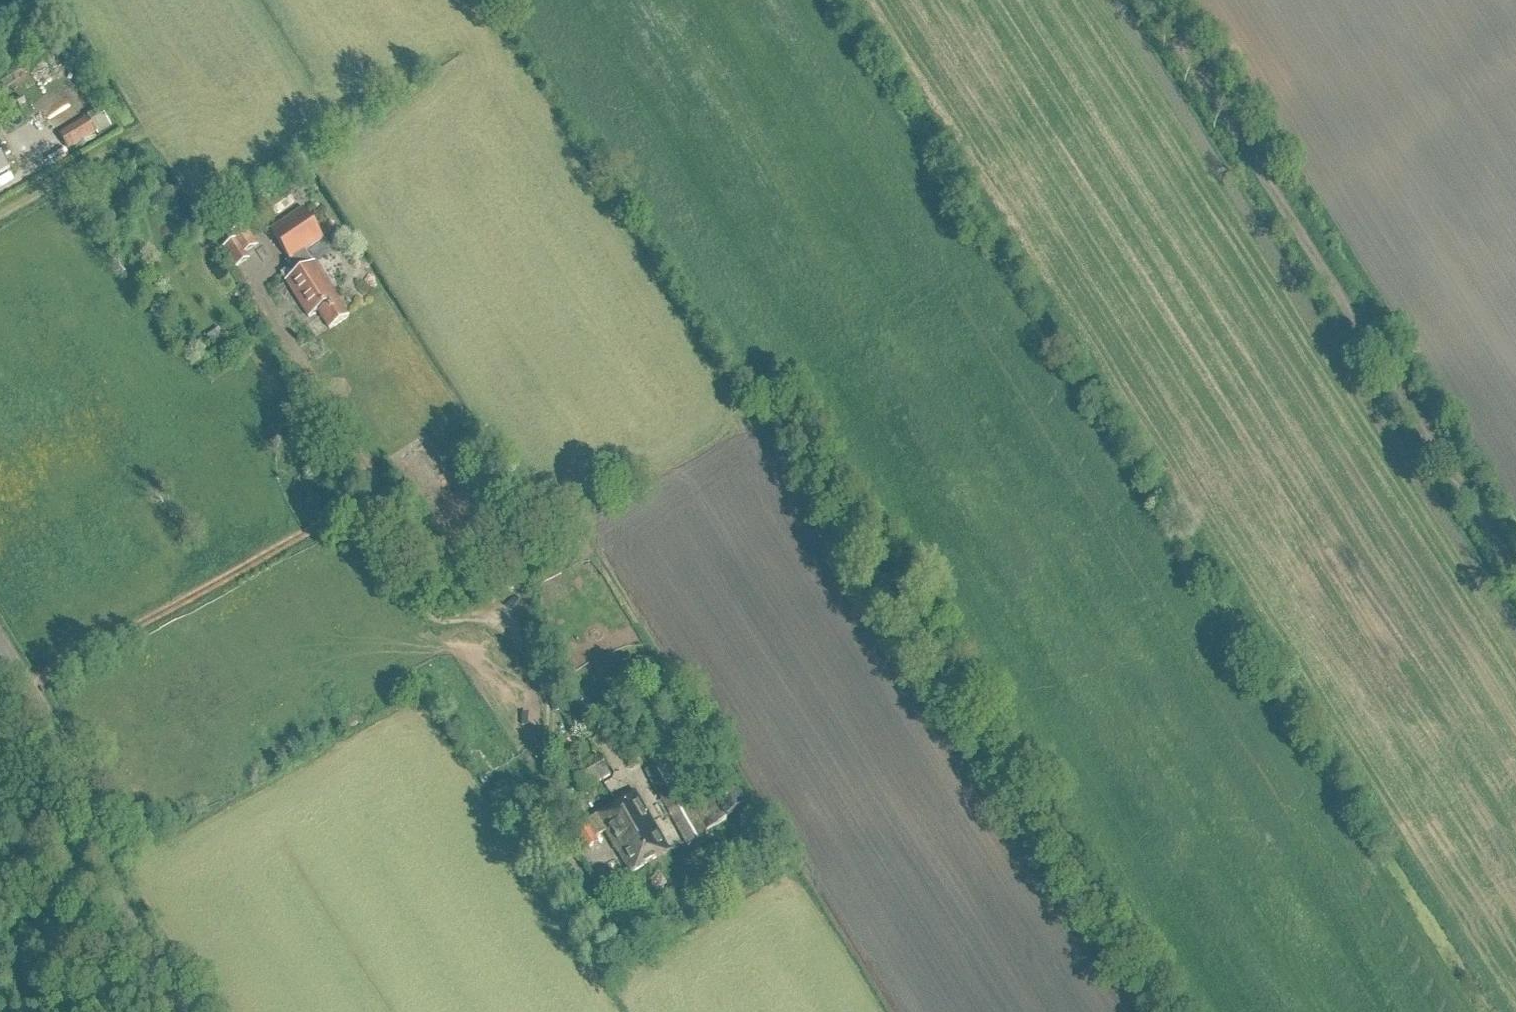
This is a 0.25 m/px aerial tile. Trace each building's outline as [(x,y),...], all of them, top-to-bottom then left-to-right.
[(69,152),(95,136),(86,123),(61,138),(69,152)] [(349,319),(315,266),(314,267),(306,253),(324,241),(307,216),(273,238),(290,263),(291,263),(300,276),(285,286),(308,322),(321,314),(332,331),(349,319)] [(220,242),(236,267),(248,259),(244,253),(257,245),(245,226),(220,242)] [(197,273),(207,266),(199,255),(189,262),(197,273)] [(220,330),(201,344),(207,353),(226,339),(220,330)] [(636,658),(634,672),(649,674),(651,660),(636,658)] [(582,795),(610,779),(597,758),(569,774),(582,795)] [(726,822),(746,810),(727,778),(689,800),(665,760),(644,773),(688,848),(727,824),(726,822)] [(698,774),(690,761),(679,768),(687,781),(698,774)] [(635,795),(615,807),(651,865),(670,853),(635,795)] [(615,807),(596,819),(597,821),(587,828),(585,826),(571,835),(585,856),(598,848),(593,840),(604,833),(632,877),(651,865),(615,807)]
